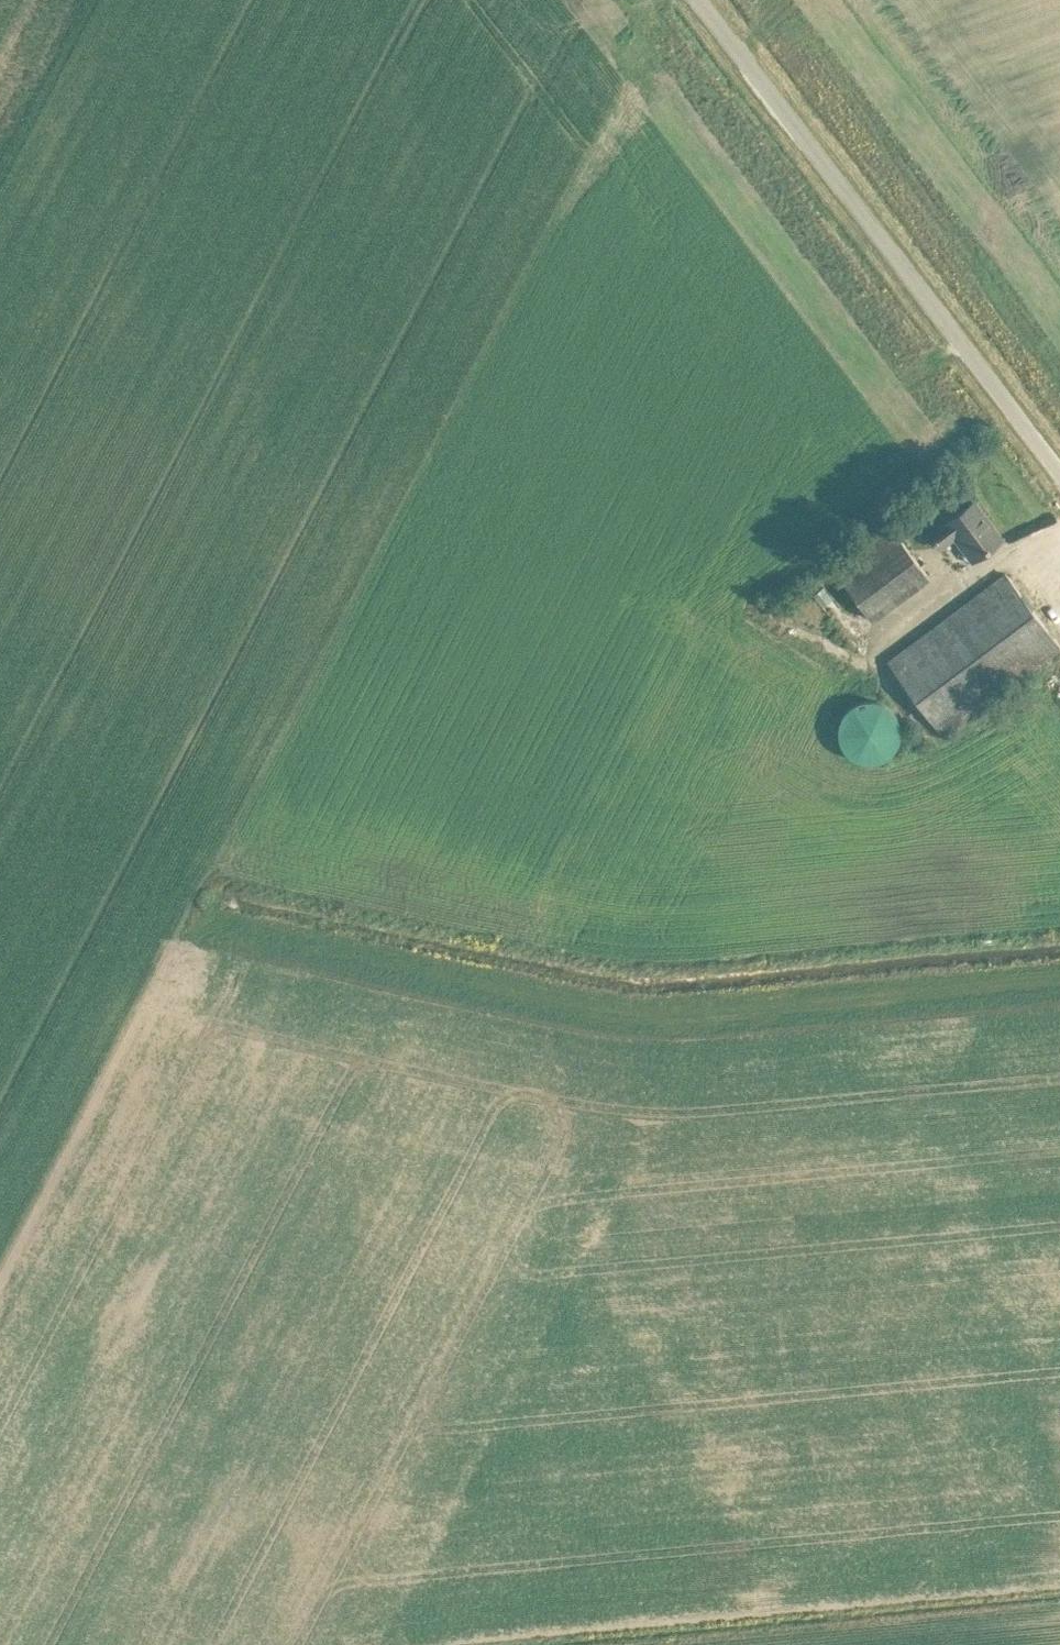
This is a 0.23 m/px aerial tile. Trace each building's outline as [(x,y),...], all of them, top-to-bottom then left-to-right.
[(1001,537),(974,500),(929,533),(940,548),(956,536),(973,559),(1001,537)] [(890,525),(833,565),(871,618),(928,578),(890,525)] [(943,734),(1059,647),(1059,645),(1006,572),(888,660),(943,734)] [(871,698),(864,698),(861,699),(858,700),(855,701),(851,704),(849,706),(846,708),(844,711),(843,713),(841,716),(840,719),(839,722),(839,725),(839,728),(839,730),(839,734),(840,737),(841,740),(842,742),(844,745),(846,748),(848,750),(850,752),(852,754),(855,756),(858,757),(861,758),(864,759),(867,759),(870,759),(873,759),(878,758),(881,757),(883,756),(886,754),(888,753),(891,751),(893,748),(895,746),(897,743),(898,740),(899,737),(900,734),(900,731),(900,728),(900,725),(900,722),(899,719),(898,716),(896,713),(895,711),(893,708),(891,706),(889,705),(887,703),(884,701),(881,700),(878,699),(876,698),(873,698),(871,698)]
